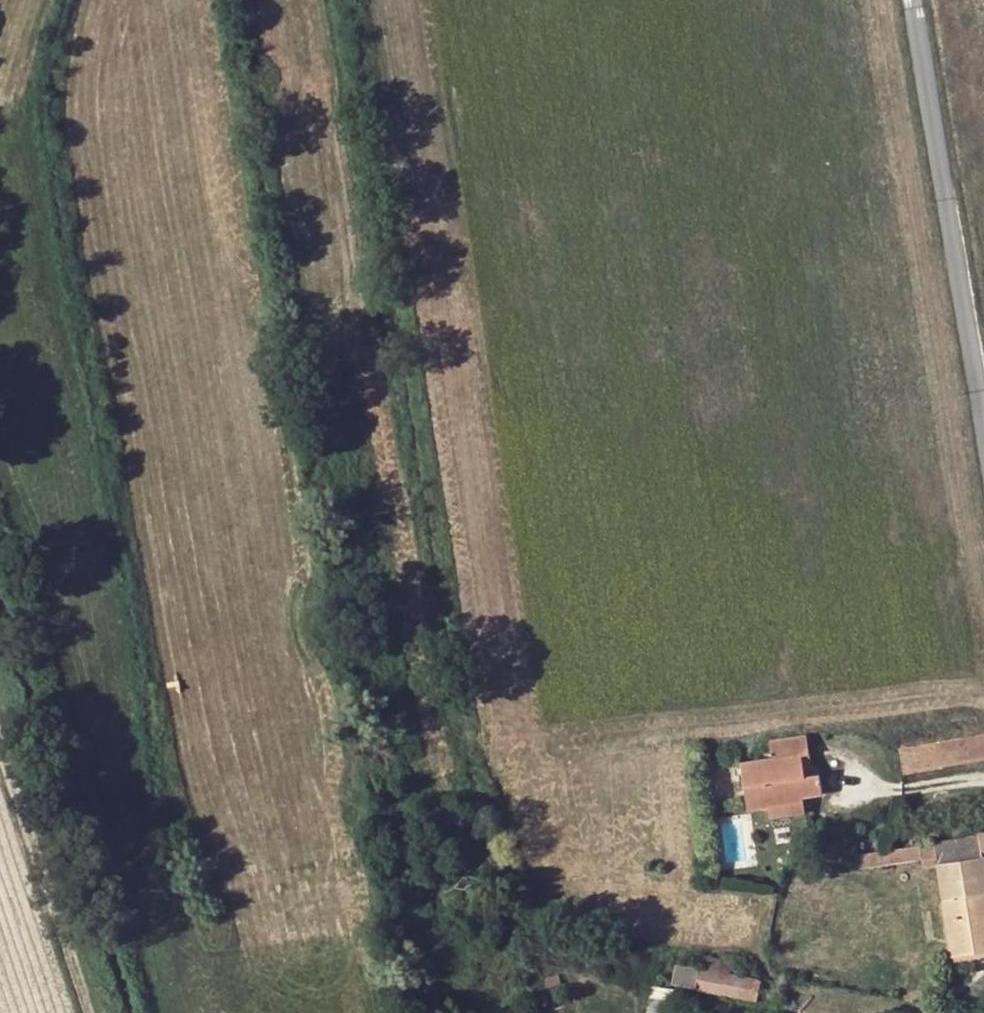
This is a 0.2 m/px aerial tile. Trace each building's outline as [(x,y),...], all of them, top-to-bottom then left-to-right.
[(983,759),(983,734),(965,737),(969,762),(983,759)] [(767,805),(802,799),(822,796),(820,775),(813,776),(803,779),(800,756),(810,755),(806,736),(770,742),(773,760),(740,765),(747,809),(767,805)] [(900,748),(904,773),(969,762),(965,737),(900,748)] [(803,779),(813,776),(810,755),(800,756),(803,779)] [(802,799),(767,805),(770,819),(804,814),(802,799)] [(949,959),(983,953),(983,864),(983,857),(979,835),(931,843),(935,864),(949,959)] [(935,864),(931,843),(918,844),(922,867),(935,864)] [(856,870),(915,861),(912,846),(854,855),(856,870)] [(698,969),(729,974),(733,960),(702,954),(698,969)] [(757,1001),(762,980),(729,974),(698,969),(676,965),(672,985),(757,1001)]
